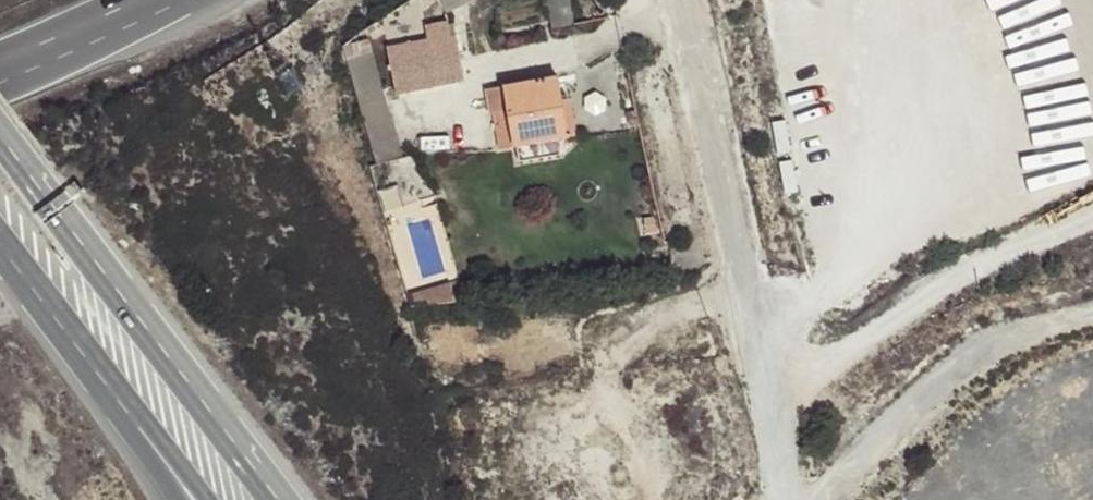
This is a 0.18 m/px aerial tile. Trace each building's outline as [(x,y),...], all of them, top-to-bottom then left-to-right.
[(445,12),(469,0),(439,0),(445,12)] [(572,18),(569,0),(548,0),(551,20),(572,18)] [(573,24),(572,18),(551,20),(552,28),(573,24)] [(429,25),(431,35),(450,33),(448,21),(429,25)] [(396,86),(398,96),(449,85),(460,58),(455,35),(450,36),(450,33),(431,35),(387,46),(389,54),(396,86)] [(380,88),(396,86),(389,54),(371,58),(373,68),(380,88)] [(558,77),(486,90),(490,113),(494,113),(509,110),(515,147),(576,137),(569,98),(562,100),(558,77)] [(500,149),(515,147),(509,110),(494,113),(500,149)] [(421,300),(424,306),(456,302),(450,283),(419,293),(421,300)] [(410,307),(424,306),(421,300),(419,293),(408,295),(410,307)]
